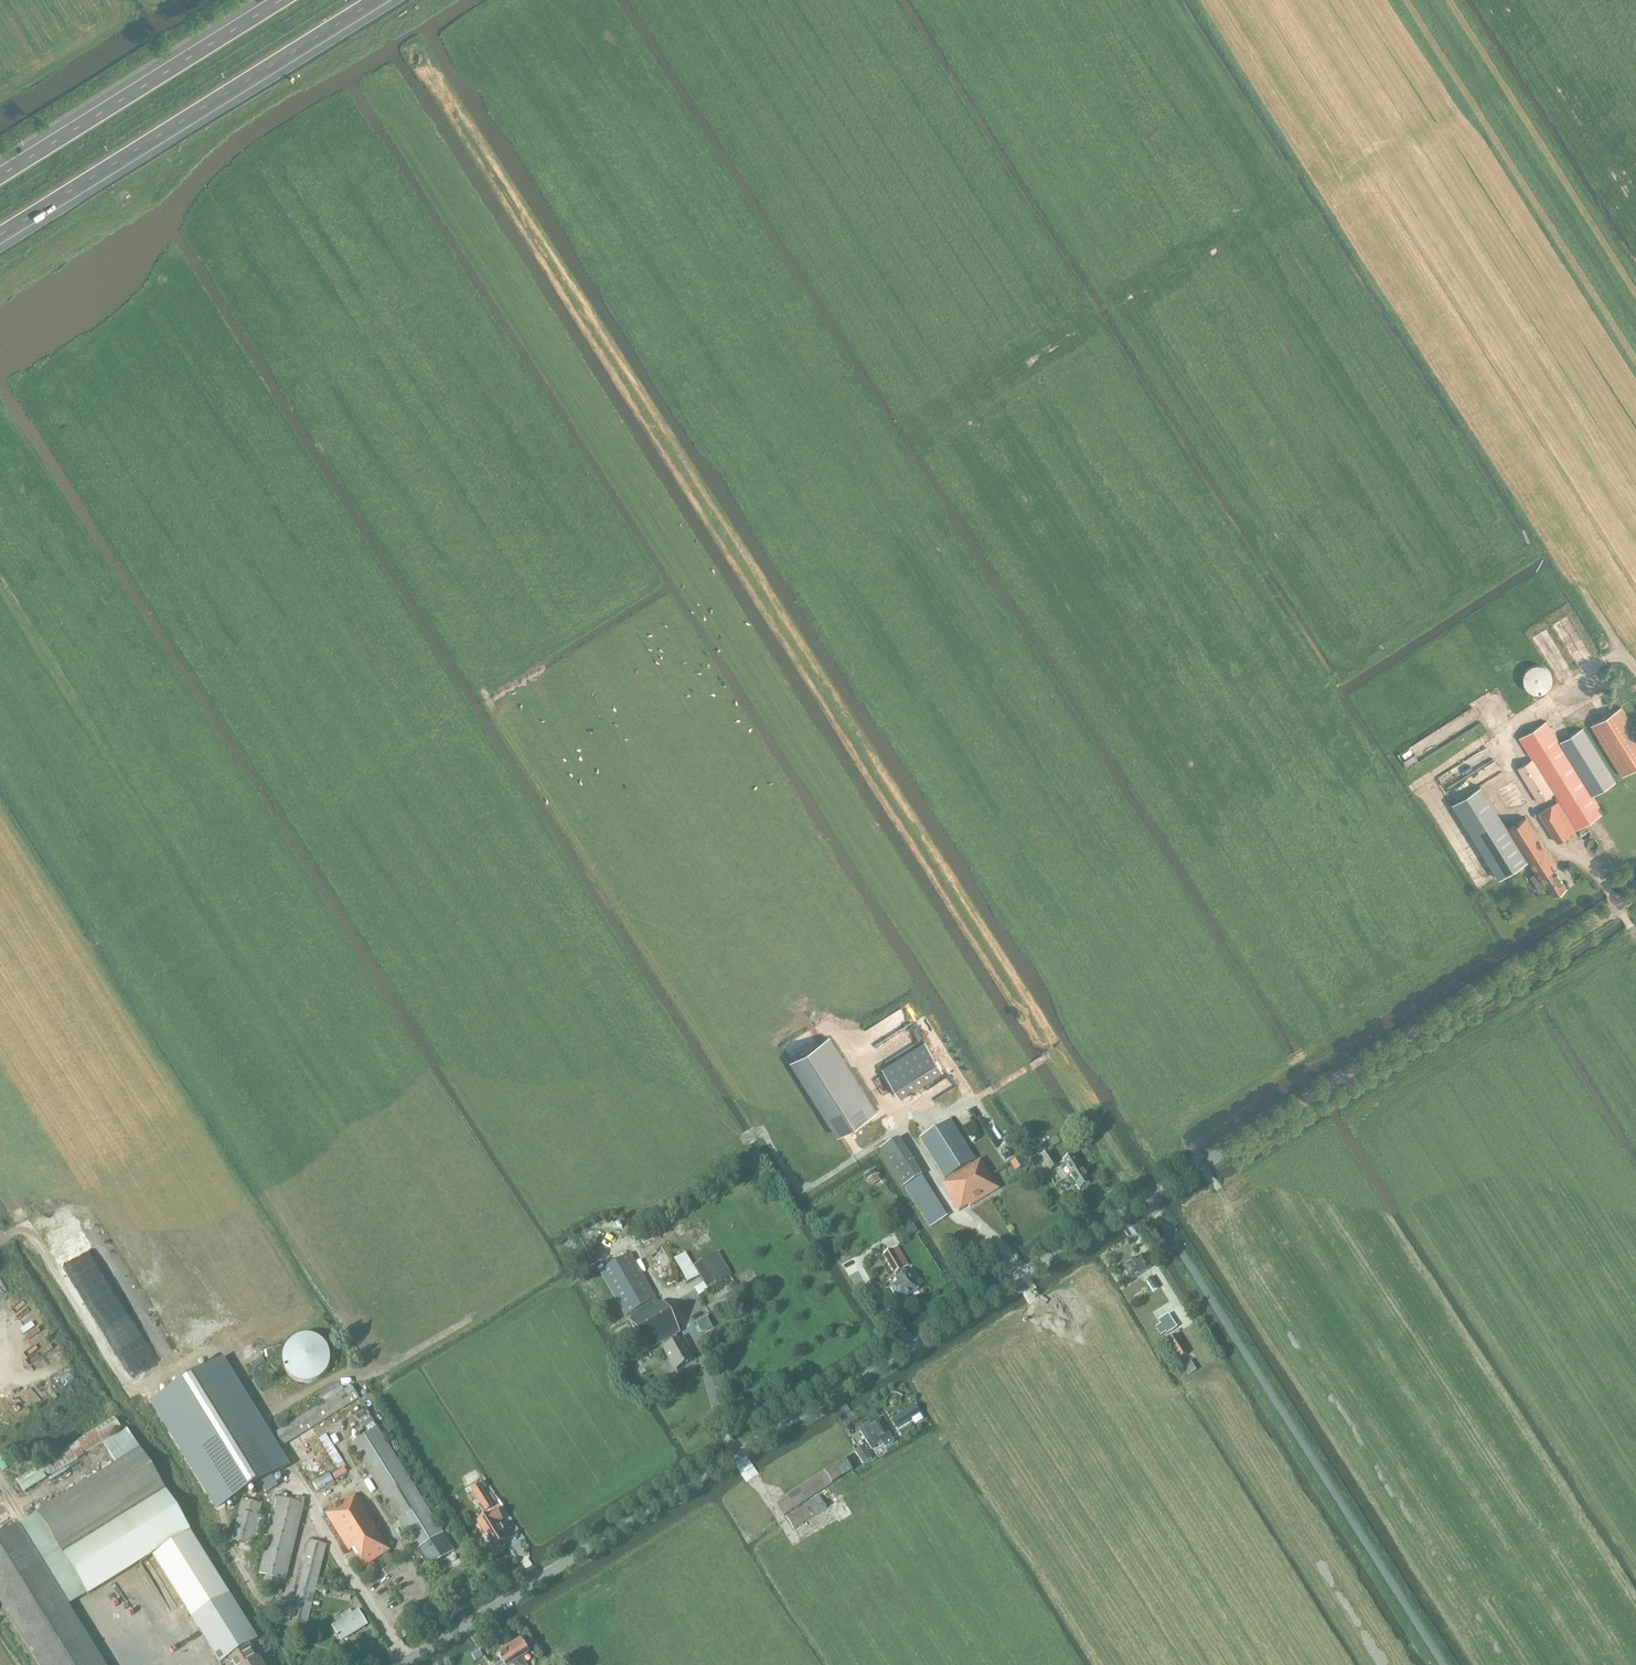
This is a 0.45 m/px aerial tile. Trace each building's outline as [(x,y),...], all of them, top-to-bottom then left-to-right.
[(1555,675),(1555,672),(1554,669),(1553,667),(1551,665),(1550,664),(1547,662),(1544,662),(1541,662),(1537,663),(1534,664),(1532,666),(1531,667),(1530,670),(1529,672),(1529,675),(1529,678),(1530,680),(1533,684),(1535,686),(1537,687),(1540,688),(1542,688),(1545,688),(1547,687),(1550,686),(1551,684),(1553,682),(1554,680),(1555,678),(1555,675)] [(1622,776),(1635,767),(1635,730),(1622,707),(1591,726),(1622,776)] [(1551,804),(1538,812),(1556,841),(1603,812),(1593,795),(1615,781),(1582,727),(1559,741),(1546,720),(1519,738),(1531,758),(1517,767),(1538,802),(1553,793),(1558,800),(1552,804),(1551,804)] [(1443,783),(1461,776),(1457,767),(1439,774),(1443,783)] [(1481,785),(1452,803),(1499,878),(1528,860),(1535,872),(1530,875),(1540,890),(1547,886),(1553,895),(1566,887),(1554,868),(1557,867),(1525,816),(1508,827),(1481,785)] [(828,1037),(791,1060),(838,1135),(875,1112),(828,1037)] [(883,1068),(901,1097),(943,1070),(925,1041),(883,1068)] [(945,1179),(951,1175),(953,1175),(953,1176),(942,1183),(959,1211),(969,1205),(970,1207),(999,1189),(980,1159),(971,1165),(970,1164),(976,1160),(951,1119),(919,1139),(945,1179)] [(879,1150),(903,1188),(905,1187),(930,1227),(947,1217),(898,1138),(879,1150)] [(1041,1158),(1050,1171),(1058,1166),(1049,1152),(1041,1158)] [(1070,1175),(1079,1190),(1090,1184),(1081,1169),(1082,1168),(1074,1154),(1062,1162),(1070,1175)] [(872,1169),(864,1175),(867,1180),(871,1186),(880,1181),(876,1174),(872,1169)] [(644,1245),(666,1232),(662,1224),(639,1236),(644,1245)] [(900,1241),(913,1233),(910,1228),(904,1232),(905,1234),(899,1239),(900,1241)] [(598,1239),(612,1234),(610,1230),(596,1235),(598,1239)] [(896,1279),(899,1282),(890,1288),(899,1302),(918,1290),(907,1273),(906,1273),(904,1269),(909,1266),(898,1246),(883,1255),(898,1278),(896,1279)] [(717,1253),(694,1267),(708,1290),(731,1277),(717,1253)] [(630,1315),(632,1319),(629,1320),(647,1351),(663,1342),(666,1347),(664,1348),(677,1370),(692,1361),(686,1350),(689,1349),(683,1338),(679,1340),(676,1335),(680,1333),(662,1301),(659,1303),(635,1261),(631,1254),(599,1271),(625,1317),(630,1315)] [(689,1283),(699,1277),(685,1254),(675,1259),(689,1283)] [(1131,1280),(1151,1267),(1142,1255),(1123,1267),(1131,1280)] [(1146,1281),(1153,1291),(1159,1288),(1152,1277),(1146,1281)] [(735,1283),(729,1286),(733,1293),(739,1290),(735,1283)] [(1161,1324),(1156,1327),(1161,1335),(1166,1332),(1167,1334),(1177,1327),(1169,1314),(1159,1320),(1161,1324)] [(709,1321),(697,1327),(702,1336),(713,1330),(709,1321)] [(322,1354),(322,1350),(320,1346),(318,1342),(316,1338),(312,1335),(308,1333),(304,1332),(300,1332),(296,1333),(291,1334),(288,1337),(285,1339),(283,1342),(281,1346),(280,1350),(280,1354),(280,1358),(281,1362),(283,1366),(286,1369),(290,1372),(293,1373),(298,1375),(302,1375),(306,1374),(309,1373),(313,1371),(316,1368),(318,1366),(320,1362),(321,1358),(322,1354)] [(1179,1360),(1188,1354),(1175,1336),(1167,1341),(1179,1360)] [(1183,1366),(1189,1376),(1197,1371),(1191,1361),(1183,1366)] [(214,1364),(160,1398),(226,1506),(261,1484),(266,1493),(278,1486),(273,1477),(281,1472),(214,1364)] [(360,1399),(351,1386),(344,1390),(339,1382),(316,1396),(321,1405),(275,1433),(283,1446),(360,1399)] [(898,1428),(920,1414),(915,1406),(893,1419),(898,1428)] [(26,1493),(123,1431),(115,1419),(18,1481),(26,1493)] [(860,1431),(869,1445),(872,1450),(884,1443),(886,1447),(893,1443),(890,1439),(891,1438),(879,1419),(860,1431)] [(378,1427),(351,1444),(418,1551),(445,1535),(378,1427)] [(230,1659),(251,1645),(258,1640),(192,1534),(192,1533),(141,1449),(140,1449),(136,1441),(132,1444),(124,1431),(107,1442),(120,1462),(37,1513),(88,1596),(153,1556),(221,1664),(230,1658),(230,1659)] [(327,1433),(320,1437),(339,1468),(347,1464),(327,1433)] [(855,1452),(863,1464),(871,1458),(864,1446),(855,1452)] [(832,1484),(852,1471),(844,1459),(776,1503),(784,1515),(832,1484)] [(391,1550),(356,1494),(325,1513),(349,1553),(352,1551),(357,1558),(354,1560),(360,1569),(391,1550)] [(479,1500),(486,1511),(494,1507),(487,1495),(479,1500)] [(819,1496),(786,1518),(794,1530),(827,1508),(819,1496)] [(278,1498),(259,1575),(265,1576),(262,1589),(278,1593),(281,1580),(286,1581),(305,1505),(278,1498)] [(242,1499),(232,1540),(253,1545),(263,1504),(242,1499)] [(478,1522),(483,1531),(494,1548),(505,1540),(496,1525),(502,1521),(496,1511),(483,1519),(478,1522)] [(0,1537),(0,1601),(40,1664),(105,1664),(19,1525),(0,1537)] [(445,1535),(418,1551),(428,1567),(455,1551),(445,1535)] [(319,1578),(327,1545),(310,1541),(288,1632),(304,1637),(317,1585),(319,1578)] [(367,1625),(357,1610),(332,1626),(342,1641),(367,1625)] [(509,1647),(518,1662),(520,1664),(527,1664),(523,1659),(530,1655),(529,1654),(534,1651),(530,1643),(524,1647),(521,1640),(509,1647)] [(230,1659),(234,1664),(263,1664),(251,1645),(230,1659)] [(500,1664),(520,1664),(518,1662),(509,1647),(498,1654),(503,1663),(500,1664)] [(477,1652),(472,1655),(475,1661),(481,1657),(477,1652)]
